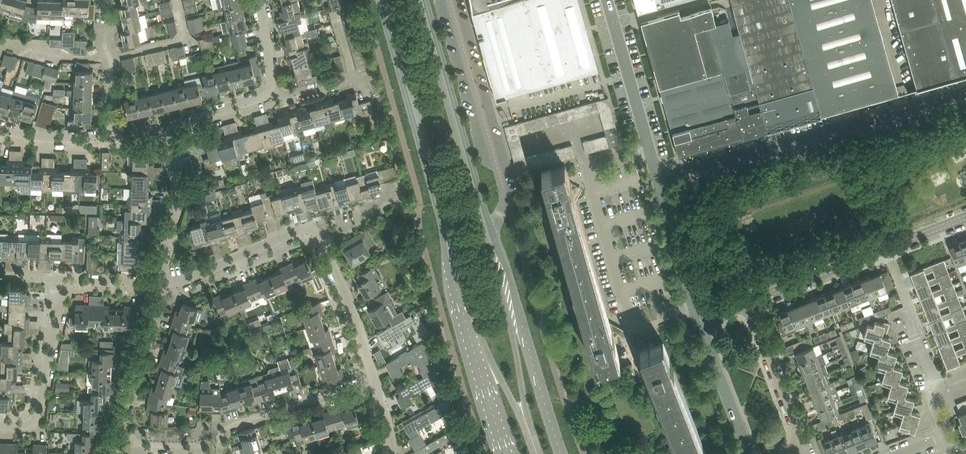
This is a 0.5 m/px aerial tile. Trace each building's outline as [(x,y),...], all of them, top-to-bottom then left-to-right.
[(11,12),(14,0),(1,0),(0,3),(0,9),(11,12)] [(29,21),(32,7),(26,6),(27,0),(14,0),(11,12),(9,16),(22,20),(29,21)] [(29,21),(37,22),(38,16),(51,17),(51,0),(38,0),(38,8),(32,7),(29,21)] [(51,17),(63,17),(64,0),(51,0),(51,17)] [(63,17),(64,17),(69,17),(69,13),(76,13),(77,0),(64,0),(63,17)] [(76,13),(85,14),(84,18),(95,19),(95,13),(89,13),(90,0),(77,0),(76,13)] [(219,8),(224,7),(242,3),(242,0),(217,0),(219,8)] [(287,19),(307,13),(305,8),(301,9),(299,0),(293,0),(282,3),(284,9),(280,11),(281,15),(286,14),(287,19)] [(333,10),(340,8),(352,5),(351,0),(330,0),(333,10)] [(481,9),(473,11),(473,9),(472,9),(473,12),(514,0),(477,0),(481,9)] [(473,12),(491,79),(497,98),(565,79),(599,70),(589,34),(587,28),(579,0),(514,0),(473,12)] [(637,4),(637,5),(645,3),(647,9),(678,0),(638,0),(638,3),(637,4)] [(740,30),(749,63),(753,79),(768,130),(822,115),(790,0),(731,0),(740,30)] [(822,115),(898,94),(872,0),(790,0),(822,115)] [(924,0),(892,0),(917,88),(946,80),(924,0)] [(946,80),(965,74),(965,0),(924,0),(946,80)] [(159,3),(160,10),(172,7),(171,1),(159,3)] [(119,7),(122,19),(139,15),(136,3),(124,6),(119,7)] [(197,3),(185,6),(186,13),(198,10),(197,3)] [(224,7),(227,19),(245,15),(242,3),(224,7)] [(647,9),(645,3),(637,5),(639,11),(647,9)] [(340,8),(342,14),(354,10),(352,5),(340,8)] [(657,16),(641,20),(643,27),(658,79),(660,87),(722,69),(723,71),(749,63),(740,30),(733,33),(726,9),(720,6),(712,8),(705,10),(705,9),(704,9),(691,12),(690,14),(682,17),(681,15),(680,9),(657,16)] [(172,7),(160,10),(162,17),(174,14),(172,7)] [(342,14),(343,20),(356,16),(354,10),(342,14)] [(286,36),(301,32),(298,22),(302,20),(301,15),(307,13),(287,19),(277,21),(280,31),(284,30),(286,36)] [(139,15),(122,19),(125,31),(138,28),(142,27),(139,15)] [(200,16),(188,19),(189,26),(201,23),(201,20),(205,19),(204,15),(200,16)] [(227,19),(221,21),(224,33),(230,32),(238,30),(248,28),(245,15),(227,19)] [(343,20),(345,25),(357,22),(356,16),(343,20)] [(168,22),(171,37),(174,37),(178,30),(175,20),(168,22)] [(345,25),(347,31),(359,28),(357,22),(345,25)] [(201,23),(189,26),(191,33),(203,30),(207,29),(206,25),(202,26),(201,23)] [(288,43),(283,44),(285,49),(286,53),(290,52),(310,46),(308,41),(304,42),(303,37),(308,35),(308,38),(320,34),(318,27),(301,32),(286,36),(288,43)] [(125,31),(121,32),(124,44),(120,45),(122,51),(136,48),(134,42),(141,40),(138,28),(125,31)] [(347,31),(348,37),(360,34),(359,28),(347,31)] [(232,35),(234,41),(246,39),(244,32),(232,35)] [(348,37),(350,43),(362,40),(360,34),(348,37)] [(200,39),(201,46),(213,43),(212,36),(200,39)] [(63,39),(62,46),(75,54),(87,54),(88,47),(75,46),(75,39),(63,39)] [(246,39),(234,41),(235,48),(247,45),(246,39)] [(350,43),(352,49),(364,45),(362,40),(350,43)] [(213,43),(201,46),(203,53),(215,50),(213,43)] [(184,45),(177,47),(180,59),(187,57),(184,45)] [(352,49),(353,55),(365,51),(364,45),(352,49)] [(293,61),(295,67),(310,63),(307,53),(311,52),(310,46),(290,52),(291,56),(287,57),(289,62),(293,61)] [(180,59),(177,47),(170,48),(173,60),(180,59)] [(165,49),(152,52),(155,64),(168,61),(165,49)] [(353,55),(355,60),(367,57),(365,51),(353,55)] [(155,64),(152,52),(146,54),(148,66),(155,64)] [(2,65),(8,67),(12,56),(6,54),(2,65)] [(346,69),(341,54),(334,56),(339,71),(346,69)] [(251,63),(239,66),(243,83),(255,80),(255,81),(256,81),(255,74),(261,73),(257,55),(250,56),(251,63)] [(12,56),(8,67),(15,69),(19,58),(12,56)] [(122,59),(124,66),(135,64),(134,57),(122,59)] [(355,60),(356,66),(369,63),(367,57),(355,60)] [(226,63),(227,68),(231,86),(243,83),(239,66),(238,60),(226,63)] [(26,72),(33,74),(36,63),(30,61),(26,72)] [(75,62),(75,82),(93,83),(94,70),(90,70),(88,63),(75,62)] [(310,63),(295,67),(296,74),(292,75),(294,80),(298,79),(299,84),(319,78),(314,62),(310,63)] [(36,63),(33,74),(39,76),(42,77),(46,66),(43,65),(36,63)] [(369,63),(356,66),(358,72),(370,69),(369,63)] [(749,63),(723,71),(725,79),(743,137),(768,130),(753,79),(749,63)] [(135,64),(124,66),(125,73),(137,70),(135,64)] [(46,66),(42,77),(47,79),(44,86),(49,88),(51,80),(49,79),(52,68),(46,66)] [(219,66),(214,67),(215,71),(219,89),(221,95),(225,93),(224,88),(231,86),(230,79),(227,68),(220,70),(219,66)] [(52,68),(49,79),(56,81),(59,70),(52,68)] [(660,87),(666,109),(698,100),(711,146),(743,137),(725,79),(723,71),(722,69),(660,87)] [(202,74),(199,75),(200,77),(201,83),(204,92),(204,95),(207,94),(208,99),(218,97),(216,89),(219,89),(217,79),(215,71),(202,74)] [(194,79),(185,81),(186,85),(190,103),(202,100),(202,101),(203,101),(201,93),(204,92),(201,83),(200,77),(197,78),(194,79)] [(68,95),(74,95),(93,96),(93,83),(75,82),(75,89),(68,89),(68,95)] [(186,85),(174,88),(178,106),(190,103),(186,85)] [(174,88),(161,91),(165,109),(178,106),(174,88)] [(8,113),(20,116),(27,93),(15,90),(13,95),(8,113)] [(8,113),(13,95),(1,91),(0,94),(0,110),(8,113)] [(161,91),(149,94),(153,112),(165,109),(161,91)] [(27,93),(20,116),(32,120),(37,102),(39,103),(41,97),(27,93)] [(347,99),(341,101),(345,116),(356,113),(357,117),(374,112),(371,100),(360,104),(357,96),(353,97),(351,93),(346,95),(347,99)] [(149,94),(137,97),(141,115),(153,112),(149,94)] [(74,95),(74,108),(92,108),(93,96),(74,95)] [(141,115),(137,97),(124,100),(129,118),(129,117),(141,115)] [(609,97),(597,101),(600,112),(601,118),(614,115),(609,97)] [(330,104),(326,105),(331,124),(336,123),(335,119),(345,116),(341,101),(335,102),(333,98),(329,100),(330,104)] [(698,100),(666,109),(679,155),(711,146),(698,100)] [(39,114),(45,116),(49,103),(43,101),(39,114)] [(597,101),(591,102),(594,114),(600,112),(597,101)] [(316,108),(310,109),(314,125),(325,122),(326,126),(331,124),(326,105),(321,106),(320,102),(315,103),(316,108)] [(591,102),(585,104),(588,116),(594,114),(591,102)] [(49,103),(45,116),(52,118),(56,105),(49,103)] [(585,104),(579,106),(583,117),(588,116),(585,104)] [(579,106),(574,107),(577,119),(583,117),(579,106)] [(298,113),(294,114),(300,133),(305,132),(304,128),(314,125),(310,109),(304,111),(302,107),(297,109),(298,113)] [(574,107),(568,109),(571,121),(577,119),(574,107)] [(92,108),(74,108),(73,120),(68,120),(68,127),(82,127),(85,122),(85,121),(92,121),(92,108)] [(568,109),(562,110),(566,122),(571,121),(568,109)] [(562,110),(557,112),(560,124),(566,122),(562,110)] [(285,116),(279,118),(285,139),(284,133),(293,131),(295,135),(300,133),(294,114),(290,115),(289,111),(284,112),(285,116)] [(557,112),(551,114),(554,125),(560,124),(557,112)] [(551,114),(545,115),(549,127),(554,125),(551,114)] [(545,115),(540,117),(543,129),(549,127),(545,115)] [(614,115),(601,118),(603,124),(615,120),(614,115)] [(540,117),(534,118),(537,130),(543,129),(540,117)] [(269,127),(265,128),(270,148),(275,146),(274,142),(285,139),(279,118),(278,118),(280,124),(274,126),(273,122),(268,123),(269,127)] [(534,118),(528,120),(531,132),(537,130),(534,118)] [(528,120),(522,122),(526,133),(531,132),(528,120)] [(615,120),(603,124),(605,129),(617,126),(615,120)] [(522,122),(517,123),(520,135),(526,133),(522,122)] [(510,144),(522,141),(520,135),(517,123),(505,127),(510,144)] [(256,131),(249,133),(253,148),(264,145),(265,149),(270,148),(265,128),(261,129),(260,125),(257,126),(254,127),(256,131)] [(617,126),(605,129),(606,135),(610,147),(622,143),(617,126)] [(237,136),(233,137),(239,156),(244,155),(243,151),(253,148),(249,133),(243,135),(242,130),(236,132),(237,136)] [(218,141),(222,157),(223,160),(223,161),(225,166),(237,163),(235,157),(239,156),(233,137),(229,138),(228,134),(226,135),(223,135),(224,140),(220,141),(218,141)] [(610,147),(606,135),(600,137),(604,148),(610,147)] [(218,141),(217,137),(212,139),(213,143),(206,145),(210,157),(204,159),(207,171),(219,168),(217,158),(222,157),(218,141)] [(604,148),(600,137),(595,138),(598,150),(604,148)] [(598,150),(595,138),(589,140),(592,152),(598,150)] [(592,152),(589,140),(583,141),(586,153),(592,152)] [(510,144),(511,149),(523,146),(522,141),(510,144)] [(572,144),(566,146),(570,158),(576,156),(572,144)] [(511,149),(513,155),(525,152),(523,146),(511,149)] [(566,146),(561,148),(564,160),(570,158),(566,146)] [(561,148),(555,149),(558,161),(564,160),(561,148)] [(555,149),(549,151),(553,163),(558,161),(555,149)] [(549,151),(543,153),(547,165),(553,163),(549,151)] [(304,152),(291,156),(293,162),(305,158),(304,152)] [(543,153),(538,154),(541,166),(547,165),(543,153)] [(538,154),(532,156),(535,168),(541,166),(538,154)] [(129,167),(129,172),(150,172),(150,168),(154,168),(154,163),(150,163),(150,156),(134,155),(134,167),(129,167)] [(532,156),(526,157),(530,169),(535,168),(532,156)] [(16,185),(17,164),(13,164),(13,160),(10,160),(8,160),(7,164),(0,164),(0,169),(0,184),(10,184),(16,185)] [(21,187),(32,187),(33,165),(26,165),(27,160),(21,160),(21,164),(17,164),(16,185),(21,185),(21,187)] [(33,165),(32,187),(43,187),(43,192),(48,192),(49,171),(45,171),(45,167),(42,167),(40,166),(40,165),(34,165),(33,165)] [(368,174),(362,175),(368,195),(369,199),(373,198),(378,196),(377,192),(384,190),(381,183),(399,177),(396,165),(386,168),(378,170),(380,174),(369,178),(368,174)] [(564,166),(542,172),(595,363),(617,357),(612,339),(615,338),(619,333),(612,329),(610,329),(572,193),(574,192),(578,186),(572,183),(569,183),(564,166)] [(54,188),(64,188),(65,172),(58,171),(59,167),(53,167),(53,171),(49,171),(48,192),(54,192),(54,188)] [(64,192),(81,193),(81,172),(77,172),(77,168),(72,168),(72,172),(65,172),(64,188),(64,192)] [(81,172),(81,193),(86,193),(86,189),(98,189),(98,173),(91,173),(91,169),(86,168),(86,172),(81,172)] [(285,168),(276,170),(278,176),(287,174),(285,168)] [(133,177),(133,188),(149,189),(150,182),(154,182),(154,177),(150,177),(150,172),(129,172),(129,177),(133,177)] [(358,181),(348,184),(352,199),(358,197),(360,201),(365,200),(369,199),(368,195),(362,175),(357,176),(358,181)] [(223,178),(211,182),(213,188),(225,185),(223,178)] [(302,185),(298,187),(303,206),(308,205),(309,209),(311,209),(313,208),(313,209),(313,210),(314,210),(321,208),(317,192),(314,180),(313,179),(301,182),(302,185)] [(336,182),(331,184),(336,203),(338,207),(342,206),(347,205),(346,201),(352,199),(348,184),(338,186),(336,182)] [(327,189),(317,192),(321,208),(327,206),(328,210),(334,209),(332,205),(336,203),(331,184),(326,185),(327,189)] [(282,189),(283,195),(288,211),(294,209),(295,213),(300,212),(299,208),(303,206),(298,187),(293,188),(293,186),(282,189)] [(231,187),(222,190),(224,196),(232,194),(231,187)] [(129,199),(128,204),(149,205),(149,201),(153,201),(153,195),(149,195),(149,189),(133,188),(133,199),(129,199)] [(265,191),(250,196),(254,210),(257,220),(263,218),(264,222),(269,221),(268,216),(272,215),(267,195),(265,191)] [(206,193),(199,195),(201,202),(208,201),(206,193)] [(273,194),(267,195),(272,215),(276,214),(277,218),(283,217),(281,213),(288,211),(283,195),(274,198),(273,194)] [(5,201),(4,210),(13,210),(13,201),(5,201)] [(126,210),(126,220),(142,221),(148,221),(149,214),(153,215),(153,212),(153,209),(149,209),(149,205),(128,204),(128,210),(126,210)] [(243,209),(237,210),(243,230),(247,229),(248,233),(250,232),(253,231),(252,227),(258,225),(257,220),(254,210),(253,210),(252,210),(244,213),(243,209)] [(233,216),(223,219),(227,234),(234,232),(235,236),(240,235),(239,231),(243,230),(237,210),(232,212),(233,216)] [(211,218),(206,219),(212,239),(216,237),(217,241),(219,241),(222,240),(228,238),(227,234),(223,219),(212,221),(211,217),(211,218)] [(396,229),(389,217),(383,220),(390,232),(396,229)] [(202,224),(191,227),(195,241),(192,242),(194,248),(203,245),(206,244),(208,244),(207,240),(212,239),(206,219),(201,220),(202,224)] [(121,231),(121,236),(142,237),(142,233),(146,233),(146,228),(142,227),(142,221),(126,220),(119,220),(119,231),(121,231)] [(369,237),(370,237),(366,230),(352,238),(352,239),(355,244),(345,250),(353,264),(371,253),(364,240),(369,237)] [(62,257),(63,241),(63,233),(52,233),(52,236),(47,236),(46,261),(55,261),(55,257),(62,257)] [(4,255),(4,259),(9,260),(9,255),(13,256),(14,235),(9,235),(9,239),(0,239),(0,255),(4,255)] [(23,256),(30,256),(30,240),(19,239),(20,235),(14,235),(13,256),(18,256),(18,260),(23,260),(23,256)] [(46,261),(47,236),(41,236),(41,240),(30,240),(30,256),(36,256),(36,261),(41,261),(46,261)] [(119,242),(118,253),(141,253),(141,247),(146,247),(146,241),(142,241),(142,237),(121,236),(121,242),(119,242)] [(63,241),(62,257),(69,258),(68,262),(74,262),(74,258),(78,258),(77,262),(85,262),(85,252),(85,251),(85,250),(86,237),(80,237),(74,237),(73,241),(63,241)] [(949,243),(950,245),(954,255),(958,266),(960,272),(965,270),(965,258),(960,242),(959,241),(958,238),(955,239),(955,240),(949,243)] [(141,253),(118,253),(118,264),(120,264),(120,269),(140,270),(141,265),(145,265),(145,260),(141,260),(141,253)] [(294,261),(287,264),(297,285),(303,282),(302,280),(304,278),(312,275),(318,290),(325,287),(318,273),(317,273),(315,269),(312,270),(307,260),(299,263),(296,265),(294,261)] [(944,260),(910,273),(915,285),(928,279),(926,273),(933,270),(936,277),(949,272),(944,260)] [(281,271),(270,276),(277,290),(288,285),(291,291),(298,288),(297,285),(287,264),(280,267),(281,271)] [(363,282),(362,282),(359,284),(366,297),(382,288),(378,281),(381,279),(373,265),(358,274),(359,274),(363,282)] [(880,273),(871,277),(878,294),(887,290),(887,289),(894,286),(888,271),(881,274),(880,273)] [(953,283),(949,272),(936,277),(928,279),(915,285),(920,296),(953,283)] [(257,277),(251,280),(258,297),(260,302),(267,300),(265,296),(277,290),(270,276),(259,281),(257,277)] [(871,277),(862,280),(869,298),(878,294),(871,277)] [(415,279),(410,282),(414,289),(419,286),(415,279)] [(861,279),(852,283),(859,301),(869,298),(862,280),(861,280),(861,279)] [(245,287),(234,292),(240,307),(252,302),(251,300),(258,297),(251,280),(243,284),(245,287)] [(849,285),(844,287),(850,305),(859,301),(852,283),(849,284),(849,285)] [(920,296),(924,308),(958,295),(953,283),(920,296)] [(10,292),(10,298),(30,298),(31,294),(26,294),(27,286),(1,286),(1,291),(10,292)] [(840,289),(834,291),(841,308),(850,305),(844,287),(843,287),(843,286),(840,288),(840,289)] [(831,292),(825,294),(832,312),(841,308),(834,291),(834,290),(830,291),(831,292)] [(889,295),(887,290),(878,294),(880,299),(889,295)] [(240,307),(234,292),(222,297),(221,294),(214,297),(221,314),(228,311),(228,312),(240,307)] [(386,292),(369,302),(373,308),(370,309),(372,313),(371,314),(377,326),(389,319),(393,325),(406,317),(402,310),(392,316),(386,305),(391,302),(386,292)] [(822,296),(816,298),(823,315),(832,312),(825,294),(825,295),(824,294),(821,295),(822,296)] [(924,308),(929,320),(942,315),(939,308),(948,305),(951,311),(962,307),(962,306),(961,303),(958,295),(924,308)] [(815,297),(806,301),(814,319),(823,315),(816,298),(815,298),(815,297)] [(0,304),(0,309),(26,310),(26,303),(30,303),(30,298),(10,298),(10,304),(0,304)] [(303,314),(307,327),(322,322),(319,310),(322,309),(320,301),(302,307),(305,314),(303,314)] [(793,304),(787,306),(788,308),(795,326),(796,329),(806,326),(804,323),(804,322),(798,305),(797,305),(797,304),(796,301),(793,303),(793,304)] [(803,303),(798,305),(804,322),(804,323),(814,319),(806,301),(803,302),(803,303)] [(861,305),(859,301),(850,305),(852,309),(861,306),(861,305)] [(191,326),(193,320),(200,322),(204,310),(183,303),(179,315),(175,313),(173,321),(191,326)] [(69,325),(96,326),(97,305),(76,304),(76,317),(70,317),(69,325)] [(862,308),(865,316),(871,313),(874,312),(871,304),(862,308)] [(96,319),(96,326),(98,326),(98,327),(98,328),(101,326),(103,326),(117,326),(117,308),(110,308),(110,305),(104,305),(97,305),(96,318),(96,319)] [(117,308),(117,326),(127,327),(137,327),(138,306),(125,306),(125,308),(117,308)] [(393,325),(377,334),(384,346),(391,342),(393,345),(407,338),(402,329),(412,324),(417,332),(413,334),(417,341),(430,334),(425,325),(432,321),(424,307),(417,311),(406,317),(393,325)] [(962,307),(951,311),(942,315),(929,320),(933,332),(965,319),(965,317),(962,307)] [(784,325),(778,327),(782,336),(797,330),(796,329),(795,326),(788,308),(785,309),(785,310),(779,312),(784,325)] [(5,320),(5,325),(25,326),(25,322),(30,322),(30,319),(30,316),(26,316),(26,310),(10,309),(10,310),(10,311),(9,320),(5,320)] [(938,343),(965,333),(965,319),(933,332),(938,343)] [(864,335),(864,336),(873,339),(879,341),(879,340),(883,328),(888,329),(889,323),(884,322),(884,323),(875,320),(873,325),(868,323),(864,334),(864,335)] [(174,329),(171,341),(186,346),(190,334),(188,333),(191,326),(173,321),(171,328),(174,329)] [(270,322),(263,325),(265,331),(272,328),(270,322)] [(312,338),(315,345),(332,340),(330,332),(326,334),(322,322),(307,327),(311,339),(312,338)] [(3,341),(25,342),(25,335),(29,336),(29,330),(25,330),(25,326),(5,325),(5,331),(9,331),(9,341),(3,341)] [(261,325),(251,330),(253,336),(264,331),(261,325)] [(870,350),(870,351),(879,354),(886,356),(886,355),(889,344),(891,339),(885,337),(888,329),(883,328),(879,340),(879,341),(873,339),(870,350)] [(633,343),(640,361),(646,378),(650,376),(653,385),(680,453),(700,453),(704,452),(657,332),(646,336),(647,338),(633,343)] [(942,355),(965,346),(965,333),(938,343),(942,355)] [(840,335),(835,337),(836,338),(839,347),(844,345),(841,336),(840,335)] [(870,342),(858,339),(856,347),(867,350),(870,342)] [(315,352),(319,365),(335,360),(331,348),(335,347),(332,340),(315,345),(317,352),(315,352)] [(426,340),(387,363),(392,372),(391,373),(393,377),(403,372),(400,367),(412,360),(414,364),(416,363),(419,368),(419,369),(420,370),(421,370),(424,376),(435,370),(439,368),(443,365),(442,363),(441,359),(440,356),(434,359),(431,354),(434,353),(426,340)] [(803,347),(801,340),(792,344),(794,350),(803,347)] [(18,358),(18,353),(22,354),(23,349),(24,350),(25,342),(3,341),(2,352),(0,352),(0,357),(18,358)] [(163,352),(161,359),(179,364),(181,357),(182,358),(186,346),(171,341),(167,353),(163,352)] [(876,365),(875,366),(885,369),(891,371),(892,370),(895,359),(897,353),(891,352),(893,345),(889,344),(886,355),(886,356),(879,354),(876,365)] [(844,345),(839,347),(842,354),(843,356),(848,354),(847,352),(844,345)] [(796,354),(795,354),(799,363),(817,356),(814,346),(805,349),(796,353),(796,354)] [(942,355),(947,367),(960,362),(958,355),(965,352),(965,346),(942,355)] [(850,350),(852,357),(859,354),(857,347),(850,350)] [(94,359),(93,372),(112,373),(112,365),(114,365),(115,352),(94,352),(94,359)] [(817,356),(799,363),(800,366),(803,372),(804,372),(803,371),(824,363),(827,362),(823,353),(817,356)] [(18,374),(18,367),(22,368),(22,365),(22,362),(18,362),(18,358),(0,357),(0,374),(18,374)] [(381,358),(377,360),(380,365),(384,363),(386,362),(384,357),(381,358)] [(279,365),(275,366),(282,389),(294,386),(295,390),(303,387),(294,358),(289,360),(290,361),(279,365)] [(161,359),(159,366),(163,368),(161,372),(159,379),(174,384),(180,386),(183,373),(182,373),(184,366),(179,364),(161,359)] [(881,380),(881,381),(891,384),(897,386),(897,385),(901,374),(902,371),(903,368),(897,367),(899,360),(895,359),(892,370),(891,371),(885,369),(883,374),(881,380)] [(335,360),(319,365),(323,377),(325,377),(327,384),(345,378),(342,371),(338,372),(335,360)] [(804,372),(803,372),(804,375),(806,381),(807,381),(807,380),(825,374),(828,372),(824,363),(803,371),(804,372)] [(635,372),(632,364),(624,367),(628,375),(635,372)] [(269,372),(257,376),(264,399),(272,397),(270,393),(282,389),(275,366),(270,368),(269,372)] [(435,370),(424,376),(398,391),(401,396),(397,399),(403,408),(413,403),(409,396),(431,384),(440,399),(449,394),(443,384),(448,382),(446,375),(440,378),(435,370)] [(93,385),(93,392),(106,393),(114,393),(114,380),(111,380),(112,373),(93,372),(93,385)] [(11,390),(11,386),(15,386),(16,381),(12,381),(12,374),(18,375),(18,374),(0,374),(0,390),(11,390)] [(807,381),(806,381),(807,384),(808,384),(810,390),(828,383),(825,374),(807,380),(807,381)] [(891,384),(887,396),(897,399),(903,401),(907,389),(909,383),(903,381),(905,375),(901,374),(897,385),(897,386),(891,384)] [(238,382),(239,386),(244,401),(256,398),(257,401),(264,399),(257,376),(238,382)] [(151,390),(148,400),(167,403),(167,402),(169,396),(170,396),(174,384),(159,379),(155,391),(151,390)] [(223,412),(221,393),(220,388),(211,387),(209,380),(202,380),(200,391),(200,407),(212,407),(212,411),(223,412)] [(56,390),(70,391),(70,383),(56,383),(56,390)] [(811,390),(810,391),(811,393),(812,393),(814,399),(832,392),(828,383),(810,390),(811,390)] [(227,391),(221,393),(223,412),(233,409),(232,405),(244,401),(239,386),(227,390),(227,391)] [(896,402),(893,411),(903,414),(902,414),(909,416),(912,404),(914,398),(909,396),(911,390),(907,389),(903,401),(897,399),(896,402)] [(11,407),(11,400),(15,400),(15,397),(15,395),(11,395),(11,390),(0,390),(0,407),(11,407)] [(814,399),(813,400),(814,402),(815,402),(817,408),(835,401),(840,399),(837,390),(832,392),(814,399)] [(85,399),(85,412),(103,413),(103,405),(106,405),(106,393),(93,392),(92,400),(85,399)] [(410,427),(406,429),(411,437),(409,438),(416,450),(427,444),(419,429),(444,415),(448,422),(448,423),(449,425),(452,429),(460,425),(452,395),(437,403),(440,407),(436,409),(435,407),(407,423),(410,427)] [(167,403),(148,400),(148,410),(152,410),(151,422),(167,423),(168,410),(166,410),(167,403)] [(961,414),(965,412),(965,411),(962,400),(956,403),(961,414)] [(818,408),(817,409),(819,414),(820,413),(821,417),(830,414),(839,410),(835,401),(817,408),(818,408)] [(867,403),(854,408),(855,413),(864,410),(867,420),(872,418),(867,403)] [(902,416),(899,426),(915,431),(920,413),(915,411),(917,405),(912,404),(909,416),(902,414),(902,416)] [(342,406),(330,410),(336,427),(347,424),(348,426),(360,422),(355,406),(343,410),(342,406)] [(324,416),(312,420),(317,435),(329,431),(329,430),(336,427),(330,410),(323,412),(324,416)] [(91,433),(98,433),(105,434),(105,420),(103,420),(103,413),(85,412),(84,426),(92,426),(91,433)] [(828,425),(826,419),(817,422),(819,429),(828,425)] [(299,420),(292,422),(293,425),(296,437),(298,444),(306,441),(305,439),(317,435),(312,420),(305,422),(301,423),(299,420)] [(870,423),(861,426),(868,445),(877,441),(870,423)] [(416,450),(414,452),(415,453),(446,453),(442,447),(445,445),(446,447),(447,446),(447,445),(453,441),(454,443),(464,438),(460,425),(452,429),(427,444),(416,450)] [(861,426),(851,430),(858,448),(859,448),(859,449),(868,445),(861,426)] [(240,432),(244,446),(245,449),(241,451),(242,453),(258,453),(261,453),(264,452),(261,445),(258,437),(255,427),(240,432)] [(851,430),(842,434),(850,452),(853,451),(852,450),(858,448),(851,430)] [(67,432),(67,436),(70,440),(76,440),(76,441),(76,453),(94,453),(95,446),(97,446),(98,433),(91,433),(67,432)] [(833,437),(840,453),(845,453),(850,452),(842,434),(833,437)] [(833,437),(824,441),(822,437),(818,439),(824,453),(840,453),(833,437)] [(26,446),(19,446),(19,443),(6,443),(6,453),(26,453),(26,446)] [(26,453),(47,453),(47,444),(34,444),(34,446),(26,446),(26,453)] [(359,453),(363,453),(360,445),(342,451),(343,453),(359,453)]
